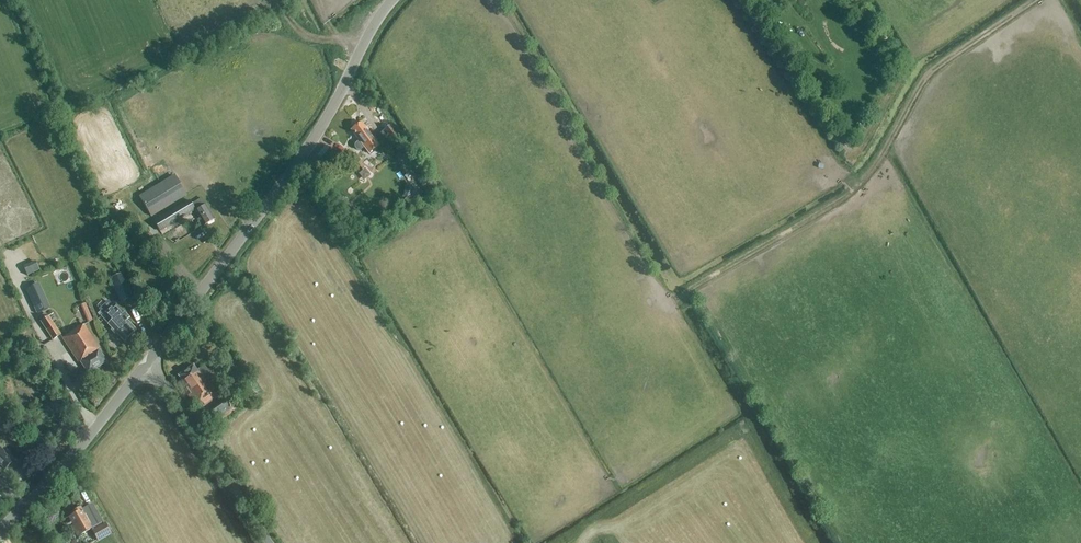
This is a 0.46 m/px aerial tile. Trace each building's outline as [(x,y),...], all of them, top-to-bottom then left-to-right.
[(363,146),(368,153),(378,146),(361,122),(351,130),(358,139),(355,142),(354,144),(354,146),(355,148),(357,149),(359,149),(363,146)] [(390,125),(377,135),(387,149),(400,139),(390,125)] [(152,217),(187,195),(175,174),(139,196),(152,217)] [(406,186),(404,195),(406,199),(416,192),(409,183),(406,186)] [(214,220),(202,199),(202,200),(192,206),(189,201),(154,222),(160,232),(194,211),(204,226),(214,220)] [(356,213),(342,200),(335,207),(349,220),(356,213)] [(134,227),(142,223),(138,215),(129,220),(134,227)] [(40,260),(26,264),(30,275),(43,270),(40,260)] [(122,302),(131,298),(122,278),(113,282),(122,302)] [(37,314),(51,308),(39,283),(26,290),(37,314)] [(79,305),(83,316),(88,314),(90,320),(95,318),(89,302),(79,305)] [(124,342),(136,331),(119,312),(121,310),(116,304),(101,317),(113,330),(111,331),(115,335),(118,335),(124,342)] [(53,340),(61,335),(48,316),(40,322),(53,340)] [(100,349),(84,325),(77,330),(76,329),(62,339),(79,364),(80,363),(88,375),(107,362),(99,351),(100,349)] [(193,366),(178,377),(191,394),(188,396),(197,407),(217,393),(209,381),(206,383),(205,381),(193,366)] [(219,406),(210,411),(217,422),(233,411),(226,401),(219,406)] [(5,470),(12,462),(3,453),(5,452),(0,448),(0,465),(5,470)] [(71,526),(77,537),(92,528),(93,529),(103,524),(93,505),(83,511),(81,507),(72,512),(73,514),(69,517),(73,525),(71,526)] [(111,534),(105,523),(103,524),(93,529),(91,530),(98,541),(111,534)]
